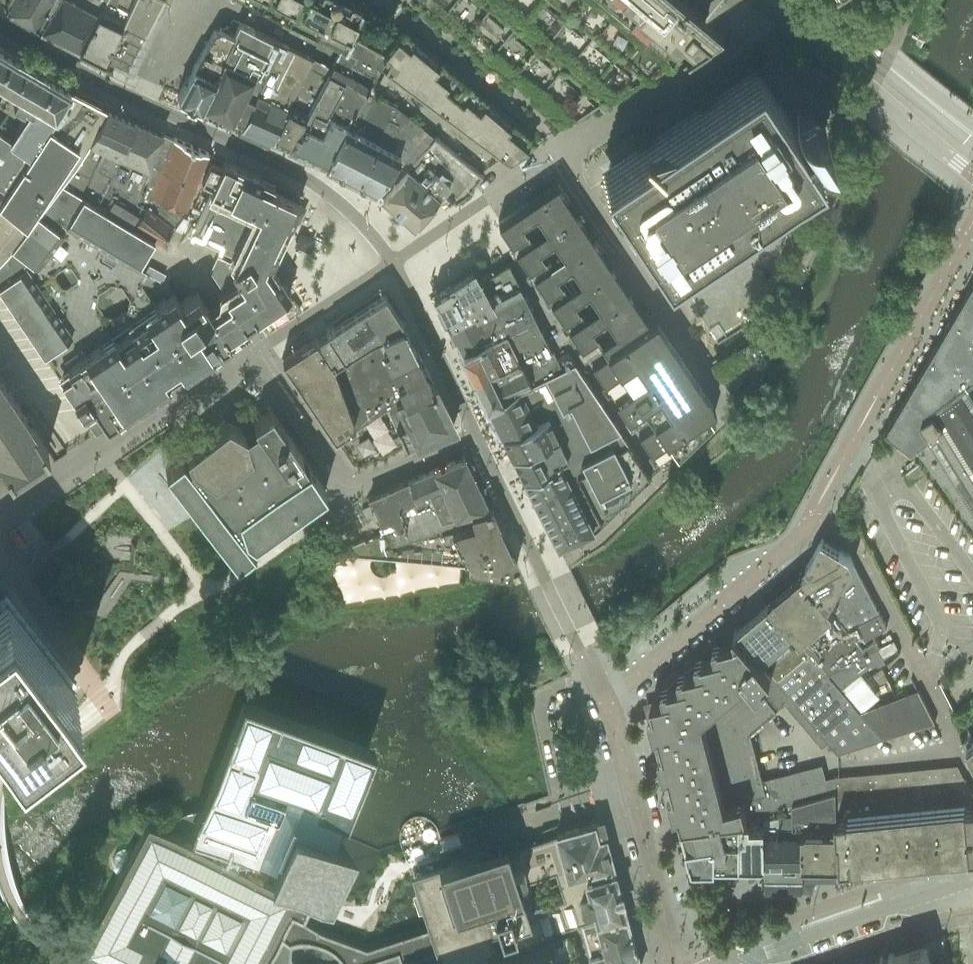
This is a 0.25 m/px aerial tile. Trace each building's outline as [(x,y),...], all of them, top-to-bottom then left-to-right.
[(5,7),(6,8),(34,25),(36,26),(36,25),(41,28),(41,29),(42,29),(42,28),(59,0),(8,0),(6,4),(5,7)] [(78,48),(103,0),(59,0),(42,28),(42,29),(78,48)] [(103,60),(115,36),(132,0),(103,0),(78,48),(103,60)] [(103,60),(106,61),(110,64),(113,58),(120,62),(125,65),(127,66),(129,61),(161,0),(132,0),(115,36),(103,60)] [(287,14),(294,0),(258,0),(287,14)] [(315,29),(330,0),(294,0),(287,14),(315,29)] [(343,43),(348,33),(361,6),(359,4),(358,7),(351,4),(352,1),(350,0),(330,0),(315,29),(343,43)] [(424,1),(437,12),(434,16),(459,37),(462,33),(475,44),(496,61),(509,72),(506,76),(531,97),(534,93),(547,104),(565,119),(571,115),(575,118),(590,108),(587,104),(594,99),(604,93),(625,79),(641,68),(662,54),(671,47),(704,25),(716,17),(715,16),(711,12),(696,0),(423,0),(424,1)] [(178,93),(177,94),(177,95),(180,96),(197,104),(200,105),(223,58),(221,57),(234,30),(238,22),(232,19),(228,27),(226,25),(214,30),(213,32),(202,49),(195,61),(193,64),(184,81),(179,92),(178,93)] [(223,58),(200,105),(201,106),(229,120),(232,121),(241,125),(241,126),(250,108),(270,64),(280,42),(239,21),(238,22),(234,30),(221,57),(223,58)] [(386,55),(382,64),(404,80),(427,49),(415,39),(412,43),(399,32),(383,52),(386,55)] [(310,103),(288,146),(324,162),(324,163),(352,107),(354,108),(365,89),(367,90),(382,64),(386,55),(383,52),(348,33),(343,43),(329,68),(310,103)] [(250,108),(241,126),(243,127),(263,136),(263,135),(271,138),(271,139),(272,139),(288,105),(312,59),(280,42),(270,64),(250,108)] [(17,56),(0,46),(0,92),(13,100),(23,106),(30,108),(11,138),(0,131),(0,183),(4,186),(31,151),(50,123),(52,123),(71,88),(43,71),(33,65),(17,56)] [(427,49),(404,80),(441,108),(460,83),(436,64),(440,60),(427,49)] [(288,105),(272,139),(288,146),(310,103),(329,68),(313,60),(313,59),(312,59),(288,105)] [(818,158),(803,136),(810,131),(812,133),(824,126),(809,105),(798,112),(807,125),(799,130),(754,63),(599,167),(663,262),(818,158)] [(460,83),(441,108),(479,136),(499,110),(486,99),(483,103),(460,83)] [(0,191),(0,256),(10,245),(11,244),(36,211),(39,208),(62,178),(74,162),(109,108),(107,107),(104,105),(102,109),(97,106),(99,102),(98,102),(98,103),(89,98),(72,89),(73,89),(72,89),(71,88),(52,123),(50,123),(31,151),(4,186),(0,191)] [(352,107),(324,163),(334,168),(336,169),(340,171),(355,179),(375,139),(374,138),(387,115),(395,105),(367,90),(365,89),(354,108),(352,107)] [(375,139),(355,179),(363,183),(364,183),(366,184),(370,187),(370,186),(373,187),(381,195),(434,136),(395,105),(387,115),(374,138),(375,139)] [(137,120),(109,108),(74,162),(62,178),(96,199),(112,169),(137,120)] [(499,110),(479,136),(508,158),(530,142),(508,124),(511,120),(499,110)] [(164,133),(137,120),(112,169),(96,199),(134,222),(150,202),(175,138),(172,136),(171,140),(162,136),(164,133)] [(434,136),(381,195),(393,206),(393,207),(394,207),(395,206),(400,209),(398,211),(399,212),(400,212),(413,223),(415,221),(429,205),(432,205),(436,201),(435,198),(442,190),(446,194),(454,202),(472,190),(470,188),(482,175),(434,136)] [(134,222),(153,238),(161,241),(183,208),(208,152),(175,138),(150,202),(134,222)] [(227,253),(262,179),(263,178),(224,159),(221,165),(210,160),(201,180),(212,185),(189,234),(227,253)] [(62,178),(39,208),(36,211),(11,244),(10,245),(36,265),(69,224),(136,268),(153,238),(134,222),(96,199),(62,178)] [(55,373),(80,410),(93,402),(108,424),(176,378),(172,373),(181,367),(184,372),(220,348),(250,328),(246,322),(290,293),(271,264),(300,202),(271,188),(272,184),(262,179),(227,253),(236,257),(232,267),(229,265),(230,261),(217,255),(210,271),(223,291),(219,294),(217,303),(208,309),(196,290),(179,302),(173,293),(85,353),(82,347),(64,359),(67,365),(55,373)] [(497,222),(512,244),(516,250),(570,214),(574,211),(559,189),(556,192),(552,188),(556,185),(555,183),(497,222)] [(570,214),(516,250),(533,275),(587,239),(591,237),(577,215),(573,218),(570,214)] [(288,244),(301,250),(306,239),(293,233),(288,244)] [(533,275),(533,276),(551,302),(605,265),(609,263),(594,241),(590,244),(587,239),(533,275)] [(434,292),(432,293),(435,299),(438,306),(444,318),(446,322),(447,323),(473,310),(474,313),(492,305),(521,290),(508,263),(507,263),(493,272),(491,273),(478,281),(471,269),(463,274),(434,292)] [(612,267),(608,270),(605,265),(551,302),(568,327),(622,291),(626,289),(612,267)] [(42,353),(67,337),(19,267),(0,280),(0,291),(42,353)] [(945,330),(936,345),(935,347),(887,428),(893,432),(912,448),(972,530),(972,390),(968,382),(972,379),(972,283),(945,330)] [(447,323),(462,353),(534,317),(521,290),(492,305),(474,313),(473,310),(447,323)] [(625,296),(622,291),(568,327),(586,354),(644,315),(629,293),(625,296)] [(281,358),(333,436),(354,422),(332,360),(373,337),(380,334),(390,362),(417,349),(404,322),(383,292),(333,325),(281,358)] [(644,315),(586,354),(662,466),(713,418),(708,410),(713,406),(654,317),(648,321),(644,315)] [(545,339),(534,317),(462,353),(465,358),(473,375),(488,367),(490,371),(503,364),(501,361),(545,339)] [(354,422),(333,436),(337,441),(387,407),(404,448),(454,426),(433,384),(404,397),(390,362),(380,334),(373,337),(332,360),(354,422)] [(473,375),(486,402),(530,383),(561,368),(552,349),(551,350),(545,339),(501,361),(503,364),(490,371),(488,367),(473,375)] [(416,349),(390,362),(404,397),(433,384),(433,383),(431,379),(425,368),(421,360),(416,349)] [(503,438),(530,492),(557,546),(573,538),(579,545),(587,537),(651,477),(573,362),(568,364),(561,368),(530,383),(486,402),(503,438)] [(8,470),(10,474),(48,449),(36,432),(0,378),(0,475),(8,470)] [(93,402),(80,410),(95,432),(108,424),(93,402)] [(199,513),(236,562),(253,549),(250,545),(258,539),(325,490),(270,410),(241,429),(227,421),(191,450),(177,460),(165,470),(186,497),(199,513)] [(405,523),(388,530),(391,536),(408,528),(408,527),(416,524),(412,513),(435,503),(446,498),(445,493),(475,480),(475,479),(474,479),(473,477),(472,473),(470,471),(464,459),(465,459),(463,456),(406,481),(414,499),(398,506),(405,523)] [(469,509),(487,505),(487,503),(486,504),(475,480),(445,493),(446,498),(435,503),(412,513),(416,524),(408,527),(408,528),(391,536),(396,547),(421,535),(472,521),(469,509)] [(373,495),(368,498),(380,522),(378,523),(382,533),(388,530),(405,523),(398,506),(414,499),(406,481),(390,488),(373,495)] [(388,530),(382,533),(378,536),(378,545),(386,543),(388,546),(393,548),(415,544),(425,545),(425,546),(449,548),(460,544),(462,549),(477,541),(479,545),(502,535),(487,505),(469,509),(472,521),(421,535),(396,547),(391,536),(388,530)] [(348,546),(337,551),(338,553),(343,566),(368,556),(467,565),(478,566),(489,567),(506,570),(515,565),(516,565),(514,561),(508,548),(502,535),(479,545),(477,541),(462,549),(460,544),(449,548),(425,546),(425,545),(415,544),(393,548),(388,546),(386,543),(378,545),(378,536),(364,541),(363,539),(348,546)] [(810,572),(805,576),(849,628),(859,623),(881,612),(850,554),(847,553),(836,546),(822,538),(815,551),(810,558),(806,564),(812,570),(810,572)] [(803,573),(769,602),(829,673),(877,649),(882,646),(875,633),(867,637),(859,623),(849,628),(805,576),(803,573)] [(15,733),(51,706),(51,710),(57,712),(62,708),(61,705),(61,704),(57,703),(55,702),(76,687),(6,596),(0,601),(0,714),(15,733)] [(769,602),(735,630),(788,692),(829,673),(769,602)] [(867,637),(875,633),(888,626),(881,612),(859,623),(867,637)] [(669,686),(653,700),(683,823),(684,826),(741,821),(741,815),(793,803),(802,800),(834,791),(833,777),(825,778),(823,770),(822,766),(817,768),(763,781),(756,751),(751,732),(785,702),(823,746),(826,744),(829,741),(788,692),(735,630),(734,631),(720,643),(703,658),(685,672),(669,686)] [(882,646),(877,649),(882,657),(897,649),(893,641),(882,646)] [(877,649),(829,673),(842,688),(872,663),(879,664),(879,659),(882,657),(877,649)] [(788,692),(829,741),(838,753),(884,737),(862,711),(842,688),(829,673),(788,692)] [(907,694),(862,711),(884,737),(935,722),(919,690),(908,695),(907,694)] [(117,850),(110,864),(119,878),(82,949),(111,963),(465,963),(556,936),(554,932),(578,925),(623,911),(612,871),(609,872),(607,865),(610,864),(599,822),(555,834),(515,847),(512,838),(449,858),(447,859),(409,870),(428,926),(366,946),(305,924),(367,755),(366,755),(372,740),(241,692),(191,829),(206,835),(200,850),(166,832),(148,822),(134,849),(117,850)] [(833,777),(834,791),(837,837),(838,837),(839,837),(841,864),(853,863),(880,860),(883,860),(910,857),(913,857),(939,854),(943,854),(970,851),(969,844),(966,804),(972,803),(972,792),(959,764),(833,777)] [(803,832),(803,837),(803,864),(841,864),(839,837),(837,837),(834,791),(802,800),(802,827),(809,827),(809,830),(807,830),(807,832),(803,832)] [(794,827),(802,827),(802,800),(793,803),(794,827)] [(803,864),(803,837),(771,837),(771,830),(781,829),(780,817),(763,820),(763,863),(766,863),(766,879),(803,879),(803,864)] [(754,821),(741,821),(684,826),(692,857),(692,856),(699,863),(760,863),(760,826),(754,826),(754,821)] [(442,838),(440,839),(443,851),(461,846),(459,839),(457,834),(442,838)] [(580,924),(589,957),(588,957),(591,963),(638,963),(623,911),(580,924)] [(569,932),(556,936),(465,963),(579,963),(569,932)] [(931,962),(927,948),(926,945),(926,944),(893,953),(893,954),(893,963),(932,963),(931,962)] [(893,954),(891,954),(891,953),(859,963),(893,963),(893,954)]
